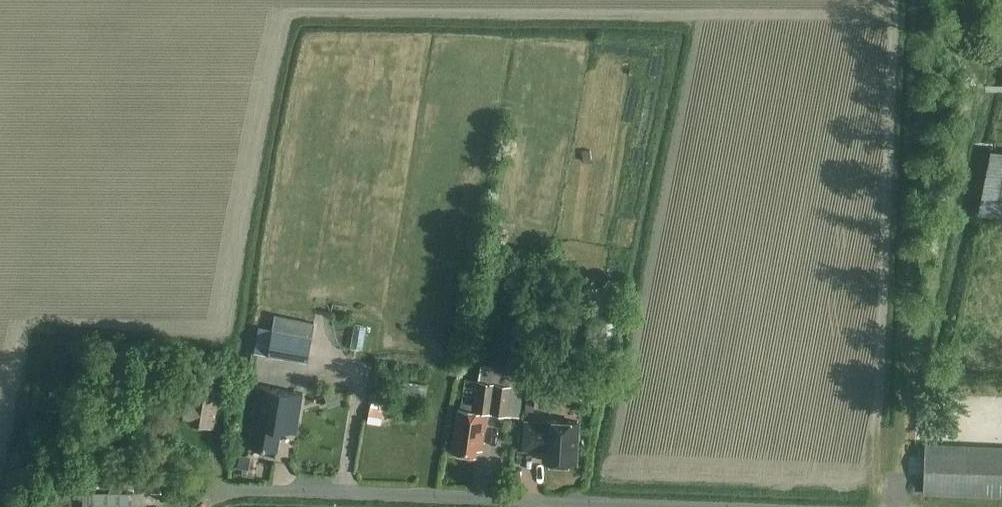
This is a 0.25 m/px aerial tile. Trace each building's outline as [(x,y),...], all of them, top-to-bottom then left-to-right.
[(995,146),(986,212),(1001,214),(1001,147),(995,146)] [(308,361),(312,337),(315,322),(276,315),(269,354),(308,361)] [(499,368),(482,366),(475,411),(460,408),(453,453),(476,456),(477,449),(482,450),(487,412),(519,417),(526,375),(498,371),(499,368)] [(303,393),(260,386),(250,446),(278,450),(281,429),(297,431),(303,393)] [(214,422),(221,392),(201,388),(200,393),(193,391),(190,404),(186,403),(182,419),(193,421),(192,424),(208,427),(214,428),(214,422)] [(328,393),(332,405),(341,403),(337,390),(328,393)] [(527,398),(526,410),(535,411),(536,399),(527,398)] [(385,401),(372,399),(369,421),(382,423),(385,401)] [(528,423),(526,448),(538,449),(538,446),(547,446),(546,461),(575,463),(578,422),(549,420),(548,424),(528,423)] [(925,445),(924,492),(1001,495),(1001,448),(925,445)] [(71,485),(83,487),(85,475),(73,473),(71,485)] [(152,481),(152,493),(162,493),(162,481),(152,481)] [(95,493),(95,505),(135,505),(135,493),(95,493)]
